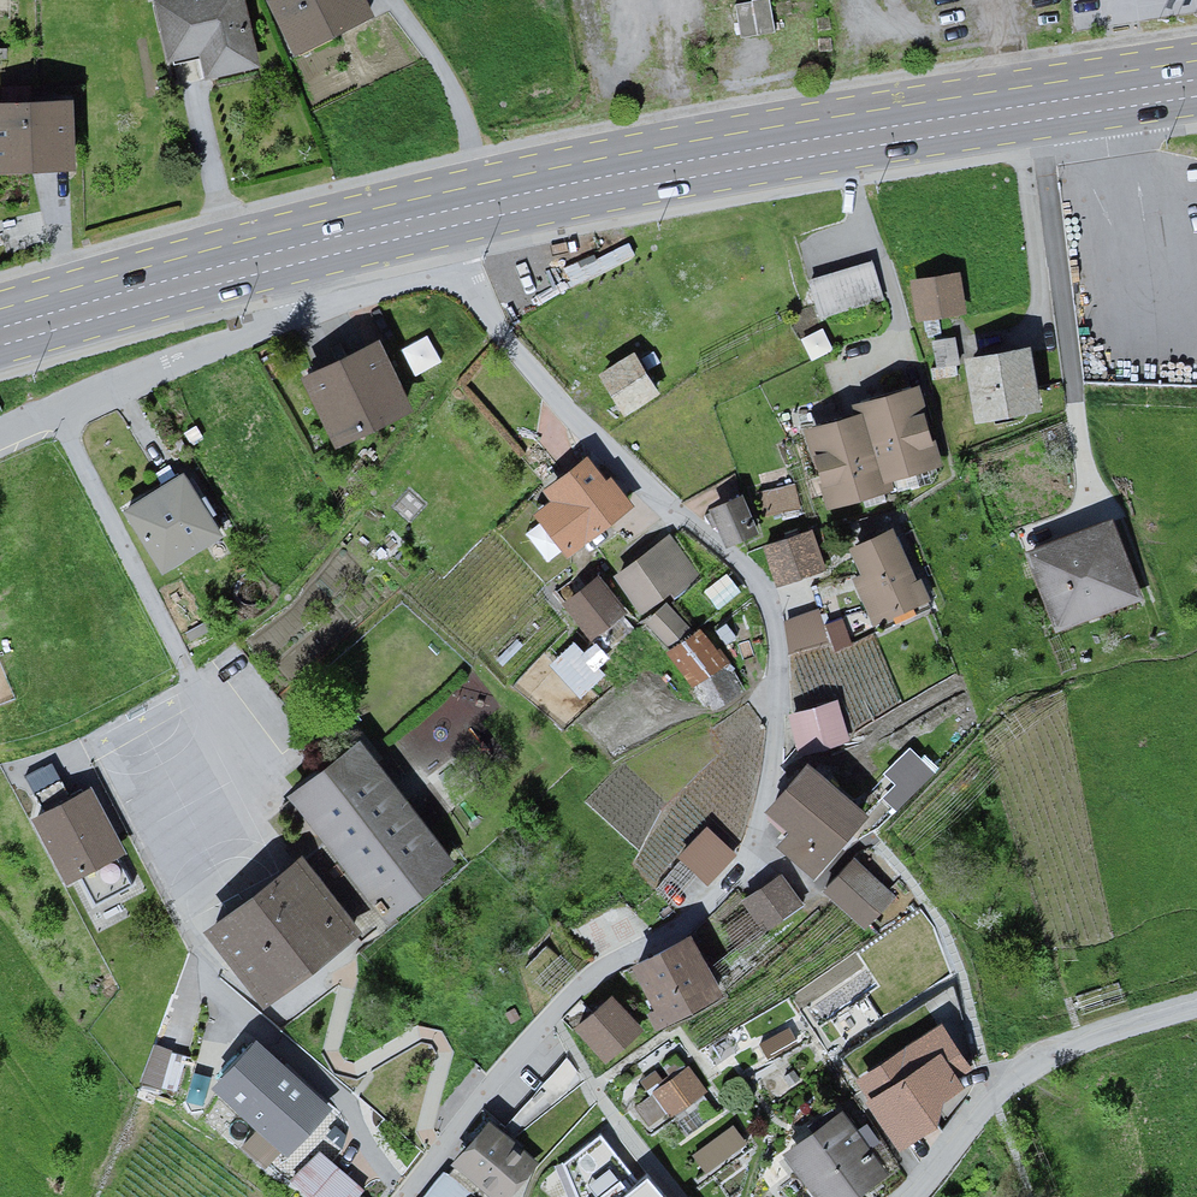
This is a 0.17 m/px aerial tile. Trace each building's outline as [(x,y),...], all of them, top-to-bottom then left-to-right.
[(163,0),(175,57),(203,51),(207,71),(252,61),(239,0),(165,0),(163,0)] [(364,0),(276,0),(300,44),(368,7),(364,0)] [(739,1),(745,34),(777,28),(772,0),(743,0),(739,1)] [(0,103),(0,165),(67,163),(65,101),(0,103)] [(876,269),(813,287),(824,325),(887,307),(876,269)] [(955,275),(915,280),(919,314),(958,309),(955,275)] [(958,338),(934,342),(938,368),(962,364),(958,338)] [(383,347),(315,375),(341,436),(408,408),(383,347)] [(1029,350),(968,359),(977,419),(1038,410),(1029,350)] [(636,351),(603,371),(627,412),(661,392),(636,351)] [(931,468),(914,396),(861,409),(864,421),(815,433),(832,506),(892,492),(889,478),(931,468)] [(628,507),(591,462),(551,494),(557,501),(539,515),(571,553),(628,507)] [(187,480),(134,513),(169,570),(222,537),(187,480)] [(713,502),(730,541),(762,528),(744,488),(713,502)] [(1111,531),(1040,554),(1063,623),(1134,599),(1111,531)] [(901,539),(851,558),(881,635),(931,616),(901,539)] [(817,540),(771,552),(781,591),(827,579),(817,540)] [(675,551),(627,580),(651,619),(699,591),(675,551)] [(606,587),(573,608),(597,646),(630,626),(606,587)] [(824,609),(787,615),(792,650),(830,644),(824,609)] [(585,693),(611,668),(580,635),(553,660),(585,693)] [(707,640),(671,661),(711,719),(746,703),(731,670),(707,640)] [(840,711),(795,721),(804,765),(850,755),(840,711)] [(899,806),(939,768),(914,742),(887,768),(900,781),(887,794),(899,806)] [(374,752),(301,805),(391,929),(464,876),(374,752)] [(822,773),(779,819),(800,838),(788,850),(821,881),(875,823),(822,773)] [(100,796),(42,825),(73,889),(132,860),(100,796)] [(711,836),(681,865),(709,893),(739,864),(711,836)] [(367,938),(310,864),(214,938),(271,1012),(367,938)] [(859,869),(830,898),(869,935),(897,905),(859,869)] [(783,881),(742,906),(763,938),(803,913),(783,881)] [(701,941),(643,969),(671,1028),(730,1000),(701,941)] [(617,1002),(581,1034),(612,1070),(648,1038),(617,1002)] [(951,1026),(861,1080),(909,1158),(948,1135),(950,1108),(987,1085),(951,1026)] [(557,1047),(533,1070),(552,1090),(576,1067),(557,1047)] [(271,1050),(225,1091),(291,1162),(336,1121),(271,1050)] [(691,1072),(655,1099),(673,1124),(709,1097),(691,1072)] [(790,1156),(817,1196),(872,1196),(896,1181),(852,1115),(790,1156)] [(549,1194),(553,1196),(663,1196),(604,1118),(549,1194)] [(696,1151),(710,1170),(751,1139),(736,1120),(696,1151)] [(495,1130),(456,1172),(483,1196),(521,1196),(543,1174),(495,1130)] [(291,1187),(303,1196),(368,1196),(317,1155),(291,1187)]
